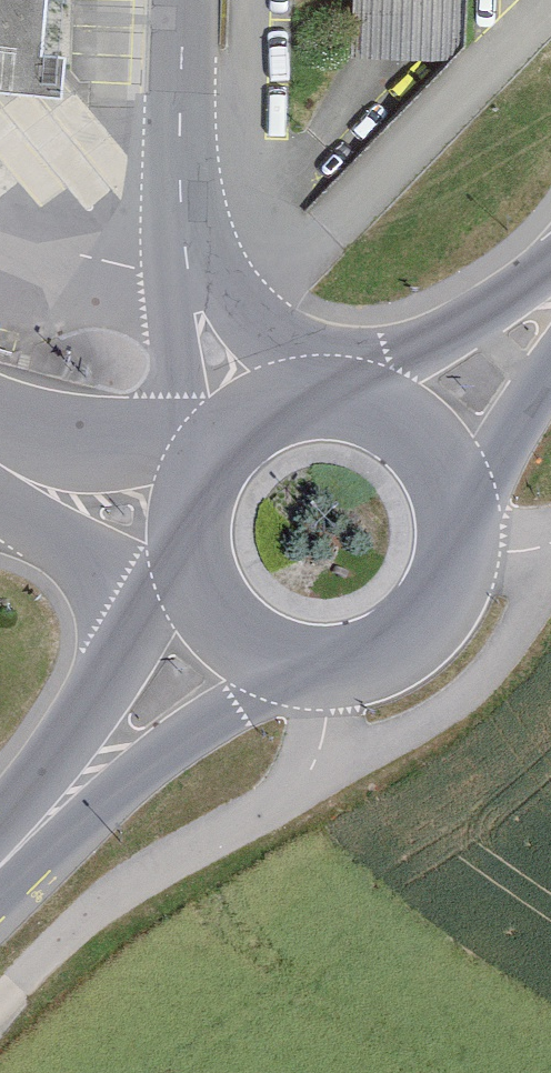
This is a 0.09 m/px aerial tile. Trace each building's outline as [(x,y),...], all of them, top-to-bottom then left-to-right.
[(56,82),(60,0),(0,0),(0,80),(56,82)]
